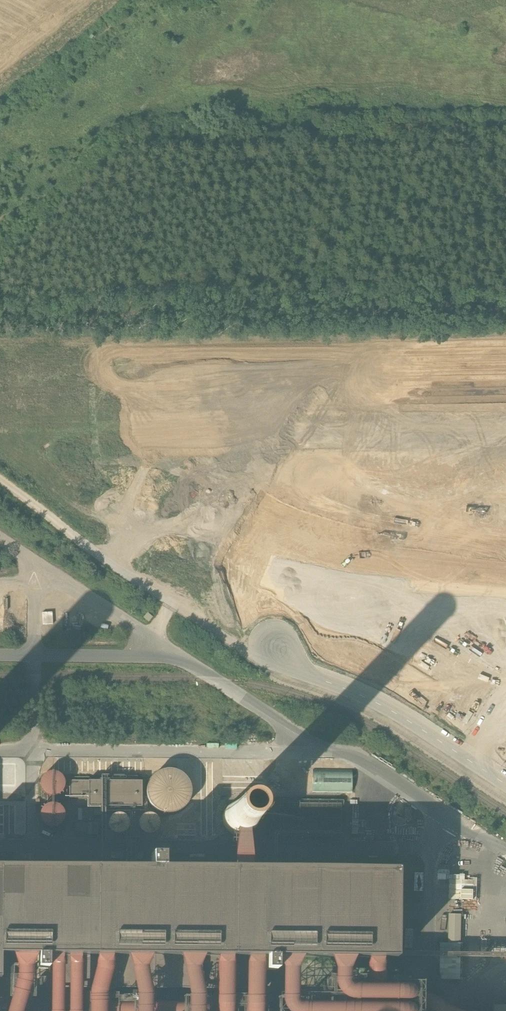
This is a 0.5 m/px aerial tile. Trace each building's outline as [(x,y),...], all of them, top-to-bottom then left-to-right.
[(73,769),(72,759),(63,759),(64,770),(73,769)] [(86,760),(85,771),(99,771),(99,761),(86,760)] [(8,767),(8,782),(22,782),(22,767),(8,767)] [(139,812),(179,813),(180,774),(141,772),(139,812)] [(35,774),(36,796),(56,796),(56,774),(35,774)] [(136,808),(137,780),(67,779),(67,797),(81,797),(81,821),(96,821),(96,808),(136,808)] [(33,806),(34,827),(61,825),(59,796),(42,797),(43,805),(33,806)] [(279,800),(277,819),(309,821),(317,822),(317,826),(324,826),(324,832),(336,833),(338,803),(279,800)] [(410,820),(409,807),(401,808),(402,820),(410,820)] [(0,866),(0,966),(395,964),(394,863),(0,866)] [(459,878),(448,878),(448,899),(476,899),(476,876),(459,876),(459,878)] [(439,953),(440,979),(459,979),(459,953),(476,953),(476,948),(461,948),(460,913),(448,913),(448,942),(440,942),(440,953),(439,953)]
